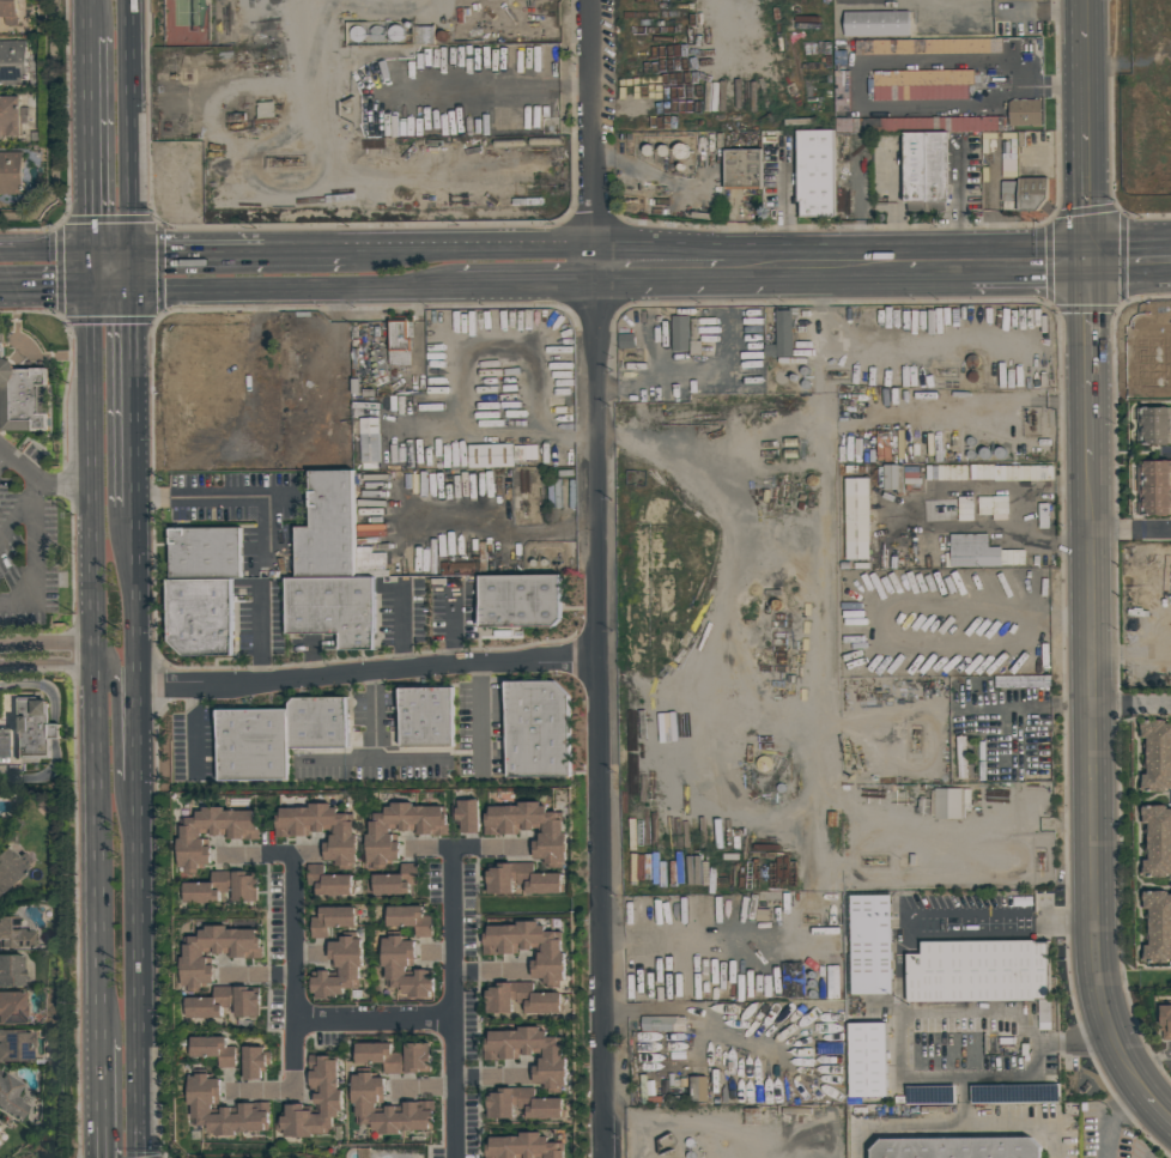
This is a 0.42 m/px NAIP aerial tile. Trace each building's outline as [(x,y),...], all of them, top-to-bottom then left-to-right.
[(2,17),(0,17),(0,0),(17,0),(18,25),(2,25),(2,17)] [(909,10),(909,36),(843,36),(843,11),(909,10)] [(435,26),(415,26),(415,44),(435,45),(435,26)] [(867,54),(1002,52),(1002,38),(866,39),(867,54)] [(26,84),(0,84),(0,41),(25,40),(26,84)] [(874,70),(874,100),(968,98),(968,84),(974,84),(974,69),(874,70)] [(835,111),(849,111),(849,70),(835,70),(835,111)] [(1,139),(0,139),(0,96),(19,96),(20,135),(1,135),(1,139)] [(1007,125),(1007,101),(1011,99),(1040,98),(1040,125),(1007,125)] [(953,132),(1000,130),(999,116),(953,116),(953,132)] [(839,132),(857,132),(857,118),(839,118),(839,132)] [(795,129),(832,129),(835,214),(797,216),(795,129)] [(904,132),(948,131),(949,201),(905,201),(904,132)] [(723,150),(760,148),(760,186),(724,186),(723,150)] [(22,194),(0,194),(0,152),(22,152),(22,194)] [(1001,166),(1018,166),(1018,200),(1002,201),(1001,166)] [(1048,196),(1037,210),(1019,211),(1019,177),(1046,176),(1048,196)] [(765,357),(765,344),(777,344),(776,310),(793,309),(793,356),(765,357)] [(671,315),(687,315),(687,350),(671,350),(671,315)] [(387,321),(411,321),(411,365),(388,365),(387,321)] [(6,374),(0,374),(0,328),(11,328),(11,368),(56,368),(56,431),(6,431),(6,374)] [(632,333),(633,347),(618,348),(617,334),(632,333)] [(1148,406),(1170,406),(1170,408),(1170,424),(1140,424),(1140,422),(1141,422),(1141,418),(1139,418),(1139,406),(1145,406),(1145,405),(1148,405),(1148,406)] [(358,418),(377,418),(378,462),(359,463),(358,418)] [(1170,439),(1170,442),(1148,442),(1148,443),(1145,443),(1145,442),(1139,442),(1139,430),(1141,430),(1141,428),(1140,428),(1140,424),(1170,424),(1170,439)] [(466,444),(511,443),(512,467),(467,468),(466,444)] [(1137,460),(1170,460),(1170,478),(1137,478),(1137,460)] [(309,471),(352,471),(353,575),(296,576),(295,527),(310,527),(310,505),(310,491),(309,491),(309,471)] [(844,478),(868,478),(869,559),(847,559),(844,478)] [(1137,478),(1170,478),(1170,496),(1137,496),(1137,478)] [(1137,496),(1170,496),(1170,514),(1139,514),(1137,496)] [(171,577),(170,528),(241,528),(241,576),(171,577)] [(949,566),(949,533),(988,533),(988,546),(1001,546),(1001,565),(949,566)] [(442,574),(480,575),(481,562),(442,561),(442,574)] [(480,626),(479,575),(559,575),(560,619),(553,626),(480,626)] [(287,632),(286,577),(372,576),(374,645),(342,647),(341,631),(287,632)] [(168,642),(166,578),(231,578),(232,656),(183,656),(168,642)] [(505,683),(553,681),(569,696),(569,777),(506,777),(505,683)] [(400,747),(399,689),(451,687),(453,746),(400,747)] [(289,747),(287,703),(295,698),(347,697),(347,747),(289,747)] [(54,698),(54,759),(19,759),(19,698),(54,698)] [(218,780),(217,710),(286,709),(287,778),(218,780)] [(1165,723),(1170,723),(1170,739),(1164,739),(1164,736),(1146,736),(1137,736),(1137,728),(1141,728),(1141,719),(1147,719),(1149,719),(1165,719),(1165,723)] [(1164,739),(1170,739),(1170,753),(1142,753),(1142,744),(1146,744),(1146,736),(1164,736),(1164,739)] [(1142,753),(1170,753),(1170,769),(1165,769),(1165,774),(1147,774),(1147,765),(1142,765),(1142,753)] [(1165,769),(1170,769),(1170,788),(1166,788),(1166,790),(1151,792),(1147,792),(1147,790),(1142,790),(1141,774),(1147,774),(1165,774),(1165,769)] [(933,788),(969,788),(969,811),(963,811),(963,819),(933,818),(933,788)] [(461,833),(460,824),(456,824),(456,819),(451,819),(451,805),(457,805),(457,800),(479,800),(479,833),(461,833)] [(369,835),(369,821),(374,821),(374,813),(386,813),(386,807),(392,807),(392,802),(412,802),(412,806),(443,806),(443,814),(447,814),(447,835),(413,835),(413,831),(393,831),(393,843),(398,843),(399,860),(388,860),(388,866),(384,866),(384,868),(372,868),(372,863),(366,863),(366,835),(369,835)] [(486,835),(485,807),(518,806),(518,802),(540,802),(540,806),(546,806),(547,812),(563,812),(563,832),(565,832),(565,861),(559,861),(559,865),(545,866),(545,859),(534,859),(533,833),(544,833),(542,830),(517,830),(517,833),(486,835)] [(278,808),(309,808),(309,805),(330,805),(330,807),(338,807),(338,814),(353,814),(353,835),(357,835),(357,860),(352,860),(352,868),(332,868),(332,861),(323,861),(323,843),(329,843),(329,835),(333,835),(333,829),(324,829),(324,830),(309,830),(309,836),(278,836),(278,808)] [(1164,811),(1170,810),(1170,826),(1163,826),(1163,823),(1147,823),(1141,821),(1141,819),(1142,819),(1142,817),(1141,817),(1141,816),(1142,816),(1142,807),(1146,806),(1148,806),(1164,806),(1164,811)] [(180,818),(196,818),(196,812),(202,812),(202,807),(223,807),(223,812),(256,811),(256,826),(259,826),(259,839),(244,839),(244,838),(224,839),(223,835),(210,836),(210,833),(200,833),(200,838),(204,838),(204,845),(210,845),(210,865),(201,865),(201,868),(198,868),(198,869),(195,871),(195,874),(182,874),(182,871),(177,871),(176,838),(180,838),(180,818)] [(1163,826),(1170,826),(1170,841),(1143,841),(1143,833),(1143,830),(1147,830),(1147,823),(1163,823),(1163,826)] [(1143,841),(1170,841),(1170,856),(1164,856),(1164,860),(1147,860),(1147,853),(1143,853),(1143,848),(1143,841)] [(25,868),(0,892),(0,849),(4,845),(25,868)] [(1164,856),(1170,856),(1170,873),(1166,873),(1166,877),(1152,877),(1152,878),(1148,878),(1148,877),(1142,877),(1142,867),(1141,867),(1141,866),(1142,866),(1142,863),(1141,863),(1141,860),(1147,860),(1164,860),(1164,856)] [(372,893),(371,874),(400,873),(400,863),(415,863),(415,883),(409,884),(409,893),(372,893)] [(487,896),(486,863),(530,863),(532,873),(560,873),(560,893),(524,895),(524,885),(521,885),(521,895),(487,896)] [(305,865),(323,865),(323,875),(334,875),(334,874),(340,874),(351,874),(351,895),(315,895),(315,883),(307,883),(305,865)] [(183,883),(211,883),(211,872),(245,871),(245,873),(257,873),(257,902),(231,902),(231,889),(226,889),(226,892),(218,892),(218,903),(183,903),(183,883)] [(1166,895),(1170,894),(1170,907),(1143,908),(1140,908),(1140,899),(1142,899),(1142,891),(1166,891),(1166,895)] [(849,994),(848,895),(890,895),(891,994),(849,994)] [(310,938),(310,917),(320,916),(318,908),(354,907),(356,927),(328,928),(328,938),(310,938)] [(387,927),(387,907),(423,907),(423,916),(432,916),(432,938),(414,938),(414,927),(409,927),(387,927)] [(1143,908),(1170,907),(1170,921),(1145,922),(1143,908)] [(34,947),(0,948),(0,916),(17,916),(17,928),(23,928),(23,932),(34,932),(34,947)] [(481,954),(481,926),(516,926),(516,921),(538,921),(538,926),(545,926),(545,932),(556,932),(556,939),(560,939),(562,952),(564,952),(564,981),(559,981),(559,987),(546,987),(545,983),(540,983),(540,977),(533,977),(533,962),(534,962),(534,953),(541,953),(541,948),(515,948),(515,954),(481,954)] [(1145,922),(1170,921),(1170,940),(1149,940),(1149,938),(1145,938),(1145,922)] [(183,936),(199,936),(199,930),(205,930),(205,927),(226,926),(226,930),(261,930),(261,946),(262,946),(262,958),(226,958),(226,954),(202,954),(202,957),(206,957),(206,965),(212,965),(212,983),(205,983),(205,990),(186,990),(186,986),(180,986),(180,957),(183,957),(183,936)] [(315,999),(315,994),(310,994),(310,977),(318,977),(318,971),(329,971),(329,977),(339,977),(339,968),(335,968),(330,968),(330,959),(329,960),(328,941),(340,941),(340,936),(353,936),(353,939),(360,939),(360,951),(362,951),(362,968),(358,968),(358,989),(344,989),(344,995),(334,995),(334,999),(315,999)] [(382,968),(381,939),(389,939),(389,936),(402,936),(402,941),(414,941),(414,959),(413,959),(413,966),(411,966),(411,976),(433,976),(433,999),(431,999),(431,1000),(395,1000),(395,994),(384,994),(384,968),(382,968)] [(905,1001),(905,953),(920,953),(920,941),(1048,939),(1049,999),(905,1001)] [(1149,940),(1170,940),(1170,960),(1142,960),(1142,945),(1149,945),(1149,940)] [(23,986),(0,986),(0,954),(22,953),(23,986)] [(486,1013),(485,983),(532,982),(532,993),(559,993),(560,1013),(522,1013),(522,1004),(518,1004),(518,1013),(486,1013)] [(183,998),(212,998),(212,987),(259,987),(259,1017),(233,1017),(233,1007),(220,1007),(222,1018),(183,1018),(183,998)] [(24,1024),(0,1024),(0,992),(24,992),(24,1024)] [(1163,1005),(1170,1005),(1170,1039),(1163,1039),(1163,1005)] [(848,1097),(847,1023),(885,1021),(887,1097),(848,1097)] [(483,1059),(483,1038),(489,1038),(489,1031),(517,1031),(517,1026),(540,1026),(539,1030),(546,1030),(546,1037),(557,1037),(557,1044),(562,1044),(562,1057),(566,1057),(566,1087),(560,1087),(560,1092),(545,1092),(545,1084),(532,1084),(532,1066),(538,1066),(538,1057),(541,1057),(541,1053),(533,1053),(533,1055),(517,1055),(517,1060),(483,1059)] [(31,1061),(0,1062),(0,1030),(19,1030),(19,1032),(32,1032),(32,1047),(31,1047),(31,1061)] [(235,1068),(218,1068),(218,1057),(190,1057),(190,1037),(226,1037),(226,1047),(235,1047),(235,1068)] [(405,1053),(405,1043),(430,1043),(430,1073),(405,1073),(405,1074),(383,1074),(383,1063),(356,1063),(356,1043),(392,1043),(392,1053),(405,1053)] [(243,1080),(242,1047),(263,1047),(263,1051),(269,1051),(269,1061),(266,1061),(267,1068),(265,1068),(265,1072),(261,1072),(261,1080),(243,1080)] [(277,1118),(279,1118),(279,1116),(285,1116),(285,1104),(304,1104),(304,1107),(311,1107),(311,1114),(314,1114),(314,1090),(309,1090),(309,1062),(308,1062),(308,1055),(317,1055),(317,1056),(320,1056),(320,1055),(330,1055),(330,1056),(338,1056),(338,1090),(341,1090),(341,1111),(338,1111),(338,1117),(332,1117),(332,1134),(311,1134),(311,1136),(277,1136),(277,1118)] [(19,1121),(0,1109),(0,1071),(28,1087),(19,1101),(26,1104),(25,1105),(28,1107),(19,1121)] [(358,1073),(372,1072),(372,1078),(384,1078),(384,1103),(376,1103),(376,1109),(384,1109),(384,1108),(401,1108),(401,1102),(433,1102),(433,1129),(400,1129),(400,1134),(377,1134),(377,1130),(371,1130),(371,1124),(354,1124),(354,1104),(352,1104),(351,1075),(358,1075),(358,1073)] [(190,1126),(189,1105),(187,1105),(187,1077),(194,1077),(194,1074),(207,1074),(208,1079),(219,1079),(220,1097),(218,1097),(218,1105),(210,1105),(210,1114),(219,1114),(219,1108),(230,1108),(231,1114),(233,1114),(233,1104),(256,1104),(256,1102),(268,1102),(268,1112),(267,1112),(268,1132),(233,1132),(233,1135),(213,1136),(213,1132),(206,1132),(206,1126),(190,1126)] [(487,1118),(487,1089),(534,1087),(534,1098),(560,1098),(560,1118),(524,1118),(524,1110),(512,1110),(512,1118),(487,1118)] [(564,1152),(564,1157),(484,1157),(484,1138),(518,1136),(518,1133),(540,1133),(540,1136),(547,1136),(547,1142),(557,1142),(557,1152),(564,1152)] [(1040,1147),(1032,1139),(879,1141),(868,1153),(868,1157),(1040,1157),(1040,1147)]
